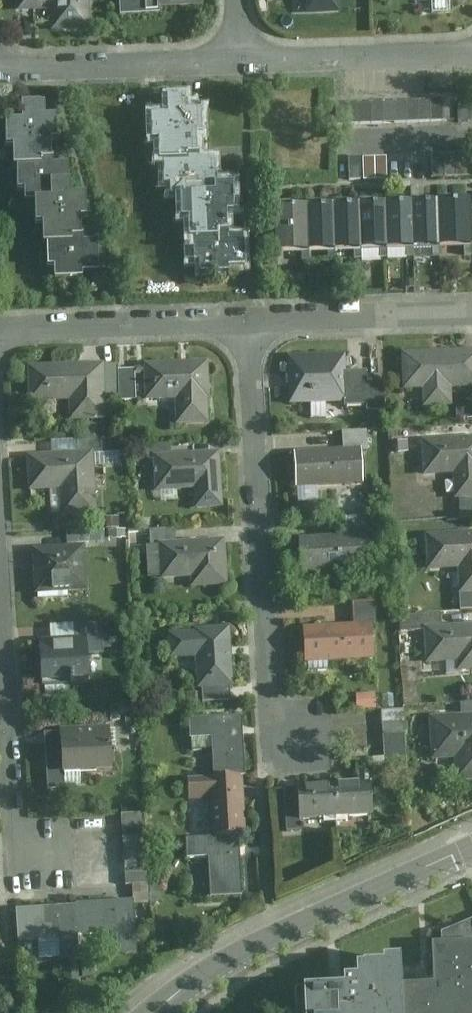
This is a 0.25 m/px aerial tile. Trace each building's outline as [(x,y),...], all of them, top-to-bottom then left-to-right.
[(90,0),(17,0),(18,14),(52,12),(52,34),(91,31),(90,0)] [(122,18),(162,16),(162,11),(201,9),(200,0),(121,0),(122,18)] [(275,2),(307,2),(307,17),(342,16),(342,0),(275,0),(275,2)] [(161,110),(144,109),(145,134),(152,134),(153,156),(159,156),(159,178),(166,179),(166,191),(175,191),(175,212),(183,211),(183,231),(189,231),(189,256),(194,257),(194,268),(224,268),(224,263),(239,262),(238,233),(223,232),(223,228),(220,228),(220,206),(227,206),(227,179),(210,179),(210,154),(192,154),(192,148),(191,148),(190,128),(195,128),(195,106),(179,106),(180,91),(161,91),(161,110)] [(0,115),(0,138),(5,138),(5,160),(11,160),(12,183),(18,183),(19,195),(29,195),(29,218),(35,218),(35,238),(41,238),(42,262),(48,261),(48,274),(76,274),(76,270),(92,268),(92,237),(76,237),(76,232),(73,233),(73,212),(78,211),(78,188),(63,188),(62,159),(46,159),(46,154),(45,154),(44,133),(49,133),(49,109),(37,110),(37,97),(13,97),(14,115),(0,115)] [(452,97),(335,101),(336,123),(453,119),(452,97)] [(457,102),(457,119),(471,119),(471,102),(457,102)] [(466,152),(431,152),(431,175),(466,175),(466,152)] [(359,177),(359,156),(349,156),(349,177),(359,177)] [(471,252),(470,205),(438,206),(440,252),(471,252)] [(412,253),(411,206),(385,207),(386,254),(412,253)] [(440,252),(438,206),(411,206),(412,253),(440,252)] [(386,254),(385,207),(358,208),(360,254),(386,254)] [(333,208),(306,209),(307,256),(335,255),(333,208)] [(360,254),(358,208),(333,208),(335,255),(360,254)] [(307,256),(306,209),(274,210),(275,256),(307,256)] [(400,350),(401,389),(421,388),(422,406),(451,405),(451,386),(471,386),(471,347),(400,350)] [(343,353),(286,354),(286,403),(344,401),(343,370),(343,353)] [(206,421),(205,360),(142,361),(142,399),(173,399),(174,423),(206,421)] [(102,364),(102,361),(24,363),(26,401),(66,399),(67,419),(105,418),(104,395),(102,364)] [(115,363),(102,364),(104,395),(118,395),(116,369),(115,363)] [(134,397),(132,368),(116,369),(118,395),(118,398),(134,397)] [(365,369),(343,370),(344,401),(343,404),(365,403),(365,409),(383,409),(382,381),(365,381),(365,369)] [(366,430),(340,431),(341,446),(367,445),(366,430)] [(420,438),(421,475),(452,473),(453,499),(458,498),(471,498),(471,435),(420,438)] [(151,453),(169,452),(168,442),(144,443),(145,457),(151,457),(151,453)] [(361,482),(359,447),(292,450),(294,485),(361,482)] [(93,513),(90,449),(25,452),(26,489),(56,488),(57,514),(93,513)] [(219,488),(217,450),(169,452),(151,453),(151,457),(153,491),(219,488)] [(458,498),(458,518),(471,517),(471,498),(458,498)] [(346,516),(347,535),(364,535),(374,534),(373,515),(346,516)] [(157,542),(174,541),(174,528),(148,529),(148,545),(157,545),(157,542)] [(424,533),(426,569),(456,567),(458,593),(471,593),(471,531),(424,533)] [(365,570),(364,535),(347,535),(297,536),(298,571),(365,570)] [(224,584),(222,539),(174,541),(157,542),(157,545),(159,578),(189,577),(189,585),(224,584)] [(85,590),(82,544),(30,548),(33,593),(85,590)] [(458,593),(458,609),(471,609),(471,593),(458,593)] [(350,602),(351,624),(370,623),(375,623),(374,601),(350,602)] [(422,625),(440,625),(439,611),(414,613),(415,629),(422,629),(422,625)] [(370,623),(351,624),(301,626),(303,662),(372,658),(370,623)] [(440,625),(422,625),(422,629),(425,662),(456,661),(456,671),(471,670),(471,623),(440,625)] [(230,686),(227,626),(191,628),(191,631),(167,633),(168,657),(193,657),(195,688),(199,688),(228,686),(230,686)] [(84,676),(83,638),(34,640),(36,679),(84,676)] [(228,686),(199,688),(200,702),(229,700),(228,686)] [(471,713),(471,702),(454,702),(454,714),(471,713)] [(409,763),(407,709),(384,710),(387,764),(409,763)] [(454,714),(428,715),(430,760),(454,759),(454,782),(471,781),(471,713),(454,714)] [(242,776),(239,716),(187,718),(187,738),(209,737),(211,777),(242,776)] [(109,769),(107,730),(58,731),(60,771),(109,769)] [(207,838),(237,837),(243,837),(242,776),(211,777),(185,778),(186,802),(205,801),(207,838)] [(367,817),(365,782),(329,784),(331,819),(367,817)] [(331,819),(329,784),(294,785),(294,789),(296,821),(299,821),(331,819)] [(296,821),(294,789),(282,790),(284,830),(299,829),(299,821),(296,821)] [(146,884),(143,812),(118,813),(122,885),(146,884)] [(240,897),(237,837),(207,838),(183,839),(184,858),(206,856),(208,898),(240,897)] [(133,952),(130,901),(74,904),(75,935),(113,933),(113,953),(133,952)] [(75,935),(74,904),(14,907),(15,942),(55,940),(56,958),(76,957),(75,935)] [(441,945),(471,944),(471,920),(439,934),(441,945)] [(409,987),(409,1012),(471,1012),(471,944),(441,945),(427,946),(429,987),(409,987)] [(409,987),(395,987),(394,960),(374,961),(374,967),(348,968),(348,982),(334,983),(335,989),(294,992),(295,1012),(409,1012),(409,987)]
